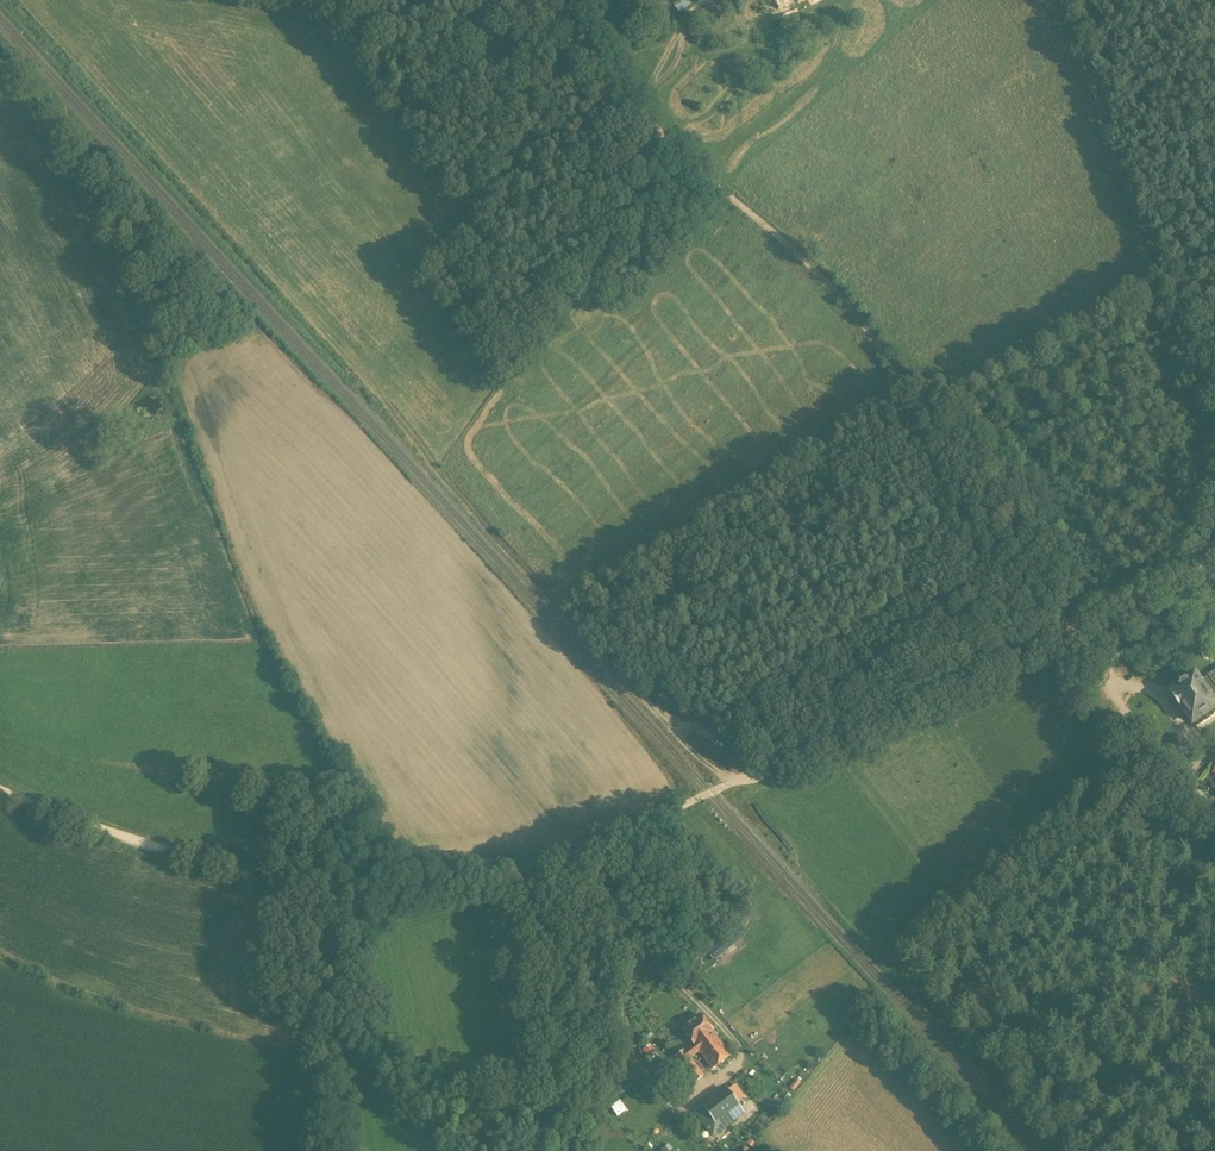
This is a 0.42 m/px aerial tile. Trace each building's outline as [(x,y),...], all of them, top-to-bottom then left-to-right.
[(673,4),(678,12),(696,0),(679,0),(673,4)] [(777,10),(789,5),(790,4),(789,2),(788,0),(773,0),(777,10)] [(716,3),(698,14),(703,23),(718,14),(716,11),(720,9),(716,3)] [(762,90),(767,86),(761,79),(756,84),(762,90)] [(1214,714),(1214,702),(1213,698),(1214,697),(1214,671),(1209,676),(1201,682),(1195,674),(1171,691),(1175,697),(1172,700),(1178,708),(1182,706),(1197,727),(1214,714)] [(706,948),(714,958),(743,936),(735,925),(706,948)] [(704,1076),(691,1058),(699,1052),(712,1070),(731,1056),(714,1033),(713,1034),(699,1015),(682,1028),(693,1043),(674,1057),(694,1084),(704,1076)] [(642,1051),(648,1058),(656,1052),(650,1044),(642,1051)] [(790,1088),(794,1091),(801,1083),(796,1079),(790,1088)] [(744,1098),(734,1085),(727,1090),(725,1087),(692,1112),(711,1138),(744,1113),(737,1103),(744,1098)]
